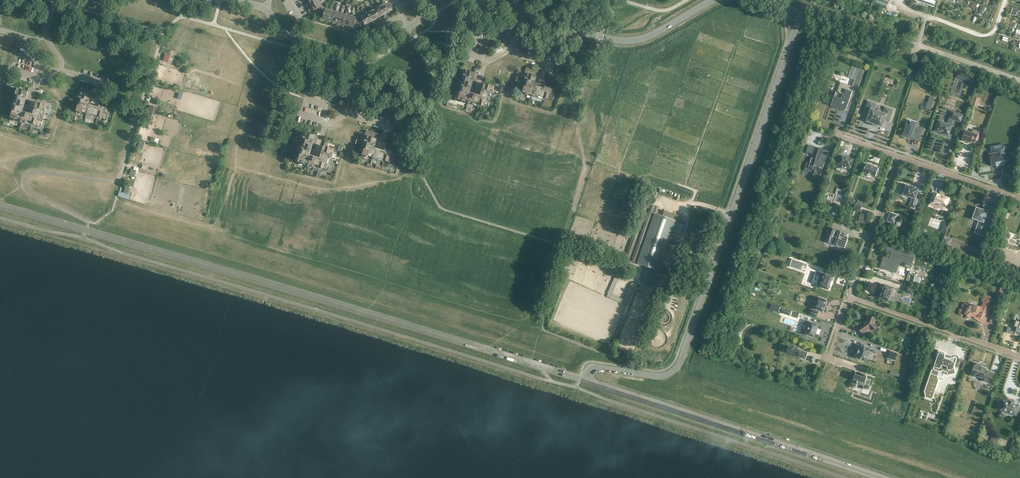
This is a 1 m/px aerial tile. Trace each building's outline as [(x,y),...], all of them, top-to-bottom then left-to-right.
[(322,6),(319,1),(310,6),(313,11),(318,8),(321,10),(323,7),(322,6)] [(384,4),(380,6),(379,5),(384,15),(385,17),(386,20),(388,19),(386,14),(389,12),(388,10),(386,8),(385,5),(384,4)] [(384,15),(379,5),(378,6),(378,7),(374,9),(379,17),(384,15)] [(325,8),(323,7),(321,10),(324,13),(322,19),(327,20),(330,10),(325,8)] [(379,17),(374,9),(370,11),(370,10),(369,11),(374,20),(379,17)] [(335,11),(330,10),(327,20),(332,22),(335,11)] [(341,13),(335,11),(332,22),(338,23),(341,13)] [(374,20),(369,11),(368,11),(369,12),(365,14),(370,23),(374,20)] [(346,14),(341,13),(338,23),(343,25),(346,14)] [(351,16),(346,14),(343,25),(348,26),(351,16)] [(370,23),(365,14),(360,17),(358,17),(359,26),(360,26),(364,25),(365,25),(365,26),(365,25),(370,23)] [(356,17),(351,16),(348,26),(353,28),(354,27),(359,26),(358,17),(356,17)] [(526,73),(537,77),(539,77),(541,72),(526,67),(524,73),(526,73)] [(847,107),(854,87),(859,89),(865,71),(858,68),(852,86),(841,82),(834,101),(833,101),(833,100),(831,106),(838,108),(839,107),(840,107),(840,109),(844,110),(845,106),(847,106),(847,107)] [(458,80),(461,81),(460,86),(461,86),(457,101),(478,107),(479,105),(488,108),(494,86),(483,83),(481,89),(480,95),(476,94),(476,92),(471,91),(471,93),(469,92),(471,84),(475,85),(478,74),(461,69),(458,80)] [(537,77),(526,73),(523,84),(524,84),(522,93),(543,99),(543,98),(552,100),(554,95),(552,94),(554,89),(546,87),(546,86),(545,86),(544,88),(539,86),(539,84),(536,84),(536,85),(534,85),(535,82),(537,77)] [(80,92),(91,95),(94,96),(95,91),(80,86),(78,92),(80,92)] [(11,99),(14,100),(13,106),(14,106),(10,119),(32,125),(32,124),(41,126),(47,105),(36,102),(35,108),(33,114),(29,113),(30,111),(25,110),(24,111),(23,111),(25,103),(28,103),(31,92),(15,88),(11,99)] [(91,95),(80,92),(77,103),(78,103),(76,112),(97,118),(97,117),(106,119),(108,114),(107,113),(108,108),(100,106),(100,105),(99,105),(98,108),(92,107),(92,105),(93,105),(93,104),(93,103),(90,103),(90,104),(88,104),(91,95)] [(974,97),(972,103),(978,105),(980,99),(974,97)] [(881,112),(881,111),(878,109),(877,111),(875,110),(877,104),(869,102),(865,114),(869,115),(867,121),(874,124),(875,124),(875,125),(875,124),(883,127),(885,121),(889,122),(893,110),(886,107),(884,113),(881,112)] [(963,115),(951,111),(949,118),(950,118),(948,124),(939,121),(938,121),(935,130),(934,131),(935,131),(939,132),(940,132),(940,131),(944,133),(943,134),(944,134),(948,135),(948,136),(949,135),(952,126),(952,125),(951,125),(953,119),(961,122),(963,115)] [(905,129),(903,135),(908,137),(918,140),(921,131),(915,129),(917,124),(912,122),(911,123),(910,123),(910,124),(906,123),(904,128),(905,129)] [(364,136),(366,136),(376,139),(379,140),(381,134),(366,130),(364,136)] [(972,132),(965,130),(962,140),(971,143),(971,142),(975,143),(976,140),(977,141),(980,132),(979,135),(972,133),(972,132)] [(298,143),(301,143),(300,149),(301,149),(297,163),(318,169),(319,168),(328,170),(334,149),(323,146),(321,152),(320,158),(316,157),(316,155),(311,154),(311,155),(310,155),(312,147),(315,147),(318,137),(301,132),(298,143)] [(376,139),(366,136),(363,147),(364,147),(361,156),(383,162),(383,160),(392,163),(394,157),(392,157),(394,152),(386,149),(385,149),(384,151),(379,149),(379,147),(376,146),(375,148),(374,148),(376,139)] [(1008,163),(1009,163),(1008,156),(1006,156),(1004,144),(990,146),(991,153),(990,153),(988,153),(988,154),(990,154),(991,156),(993,156),(993,160),(990,160),(991,166),(996,165),(996,168),(1006,166),(1005,164),(1005,162),(1008,162),(1008,163)] [(806,152),(813,154),(808,168),(808,169),(808,168),(812,170),(813,170),(815,171),(813,177),(819,179),(828,152),(809,145),(807,151),(806,152)] [(842,165),(842,166),(842,167),(842,166),(846,168),(846,166),(850,168),(851,168),(851,167),(853,160),(854,160),(853,159),(850,158),(849,158),(846,157),(845,157),(842,156),(841,155),(841,156),(838,163),(838,164),(839,164),(842,165)] [(871,166),(866,164),(863,173),(875,177),(876,175),(877,175),(879,171),(878,171),(878,168),(873,167),(873,166),(873,167),(871,166)] [(901,184),(903,185),(904,185),(903,189),(905,189),(903,194),(913,198),(910,206),(914,208),(918,197),(916,196),(918,190),(915,188),(911,186),(911,187),(901,184)] [(934,192),(932,196),(933,196),(930,204),(942,208),(946,210),(947,206),(947,205),(947,204),(949,201),(948,201),(949,198),(943,196),(942,197),(940,196),(940,195),(939,194),(935,193),(934,192)] [(824,195),(821,203),(830,205),(831,202),(826,200),(827,196),(824,195)] [(974,211),(974,212),(975,213),(974,216),(973,219),(976,220),(976,219),(979,220),(975,233),(983,235),(992,208),(988,207),(987,211),(977,208),(975,212),(974,211)] [(628,260),(645,210),(642,209),(625,259),(628,260)] [(644,239),(653,213),(650,212),(641,238),(644,239)] [(861,213),(858,222),(864,224),(867,215),(861,213)] [(890,213),(888,221),(894,223),(896,215),(890,213)] [(637,263),(642,265),(658,270),(659,266),(660,264),(670,234),(675,221),(654,214),(637,263)] [(697,224),(695,227),(698,228),(698,229),(705,231),(708,222),(702,220),(700,225),(697,224)] [(676,221),(672,232),(681,235),(684,224),(676,221)] [(833,228),(829,242),(845,248),(849,237),(847,237),(848,234),(833,228)] [(884,256),(879,268),(880,268),(891,271),(896,273),(898,268),(899,268),(899,267),(900,263),(907,265),(906,267),(911,269),(915,255),(887,245),(885,252),(886,251),(890,253),(891,253),(889,258),(884,256)] [(636,262),(641,248),(638,247),(633,261),(636,262)] [(829,289),(828,289),(830,285),(830,284),(831,281),(831,282),(833,277),(833,276),(825,274),(824,273),(824,274),(823,274),(821,277),(823,278),(820,286),(820,287),(828,289),(828,290),(829,289)] [(932,292),(943,284),(940,281),(930,288),(932,292)] [(898,289),(884,285),(883,289),(882,290),(883,291),(882,292),(881,293),(882,293),(880,298),(883,299),(882,300),(886,301),(887,300),(889,301),(892,293),(896,294),(898,289)] [(905,292),(912,294),(914,289),(907,286),(905,292)] [(963,309),(959,310),(959,314),(964,316),(964,315),(967,319),(971,316),(974,318),(975,317),(978,318),(977,320),(977,319),(976,320),(984,324),(984,323),(986,320),(984,318),(985,314),(987,314),(991,304),(992,304),(994,300),(989,297),(988,297),(985,296),(982,300),(984,303),(981,307),(974,306),(973,307),(971,306),(970,305),(969,306),(967,305),(967,304),(965,303),(962,305),(963,309)] [(809,315),(816,317),(816,318),(817,318),(817,317),(818,312),(819,312),(818,312),(819,310),(822,312),(823,312),(823,311),(827,301),(827,300),(826,300),(820,298),(819,298),(815,309),(816,309),(815,311),(811,310),(811,309),(811,310),(809,315)] [(866,322),(865,322),(866,323),(864,324),(859,327),(863,333),(870,328),(872,330),(876,325),(874,324),(874,323),(875,319),(869,316),(867,320),(867,321),(866,322)] [(804,320),(800,332),(805,334),(806,334),(814,337),(815,333),(816,333),(816,332),(816,330),(817,330),(817,329),(818,325),(810,322),(804,320)] [(868,346),(865,345),(864,347),(862,346),(861,345),(861,346),(860,350),(859,349),(857,354),(858,354),(857,358),(865,361),(866,361),(867,358),(869,359),(871,352),(869,352),(870,349),(870,348),(867,347),(867,346),(868,346)] [(798,347),(794,346),(794,347),(794,348),(789,346),(789,347),(788,348),(785,347),(783,352),(805,360),(806,359),(806,358),(808,353),(796,348),(797,347),(798,348),(798,347)] [(891,351),(890,351),(888,358),(895,360),(897,354),(897,353),(891,351)] [(943,380),(945,374),(946,374),(948,374),(948,375),(949,375),(950,375),(954,374),(955,374),(955,373),(955,372),(954,366),(956,362),(957,359),(957,358),(956,358),(955,357),(951,358),(945,356),(945,353),(945,352),(940,351),(939,351),(938,351),(936,357),(936,358),(937,358),(938,358),(937,360),(936,360),(935,360),(929,379),(929,380),(929,381),(928,381),(925,391),(926,397),(926,398),(927,398),(931,399),(932,399),(932,398),(933,398),(933,397),(939,381),(943,380)] [(991,383),(994,373),(990,372),(990,371),(986,370),(986,369),(980,366),(981,365),(975,363),(971,375),(976,377),(977,376),(983,378),(982,381),(986,382),(986,381),(991,383)] [(864,376),(864,377),(861,376),(862,373),(861,376),(856,374),(854,380),(857,381),(857,383),(863,386),(862,389),(863,389),(863,388),(868,388),(869,385),(870,386),(870,385),(869,385),(871,379),(867,378),(867,377),(867,376),(866,375),(865,375),(864,375),(864,376)] [(961,409),(964,401),(958,399),(955,407),(961,409)] [(1010,413),(1016,415),(1019,406),(1014,404),(1014,403),(1009,402),(1003,400),(1003,401),(999,400),(997,407),(1000,408),(1000,410),(1005,411),(1006,411),(1011,412),(1010,413)]
